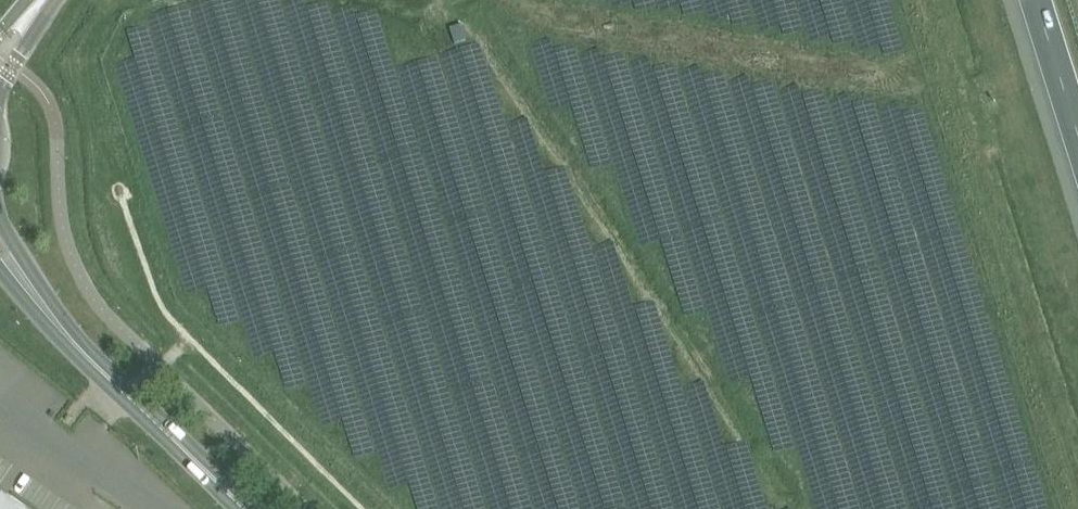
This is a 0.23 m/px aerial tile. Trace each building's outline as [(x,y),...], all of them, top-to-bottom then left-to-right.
[(0,496),(0,508),(19,508),(0,496)]
